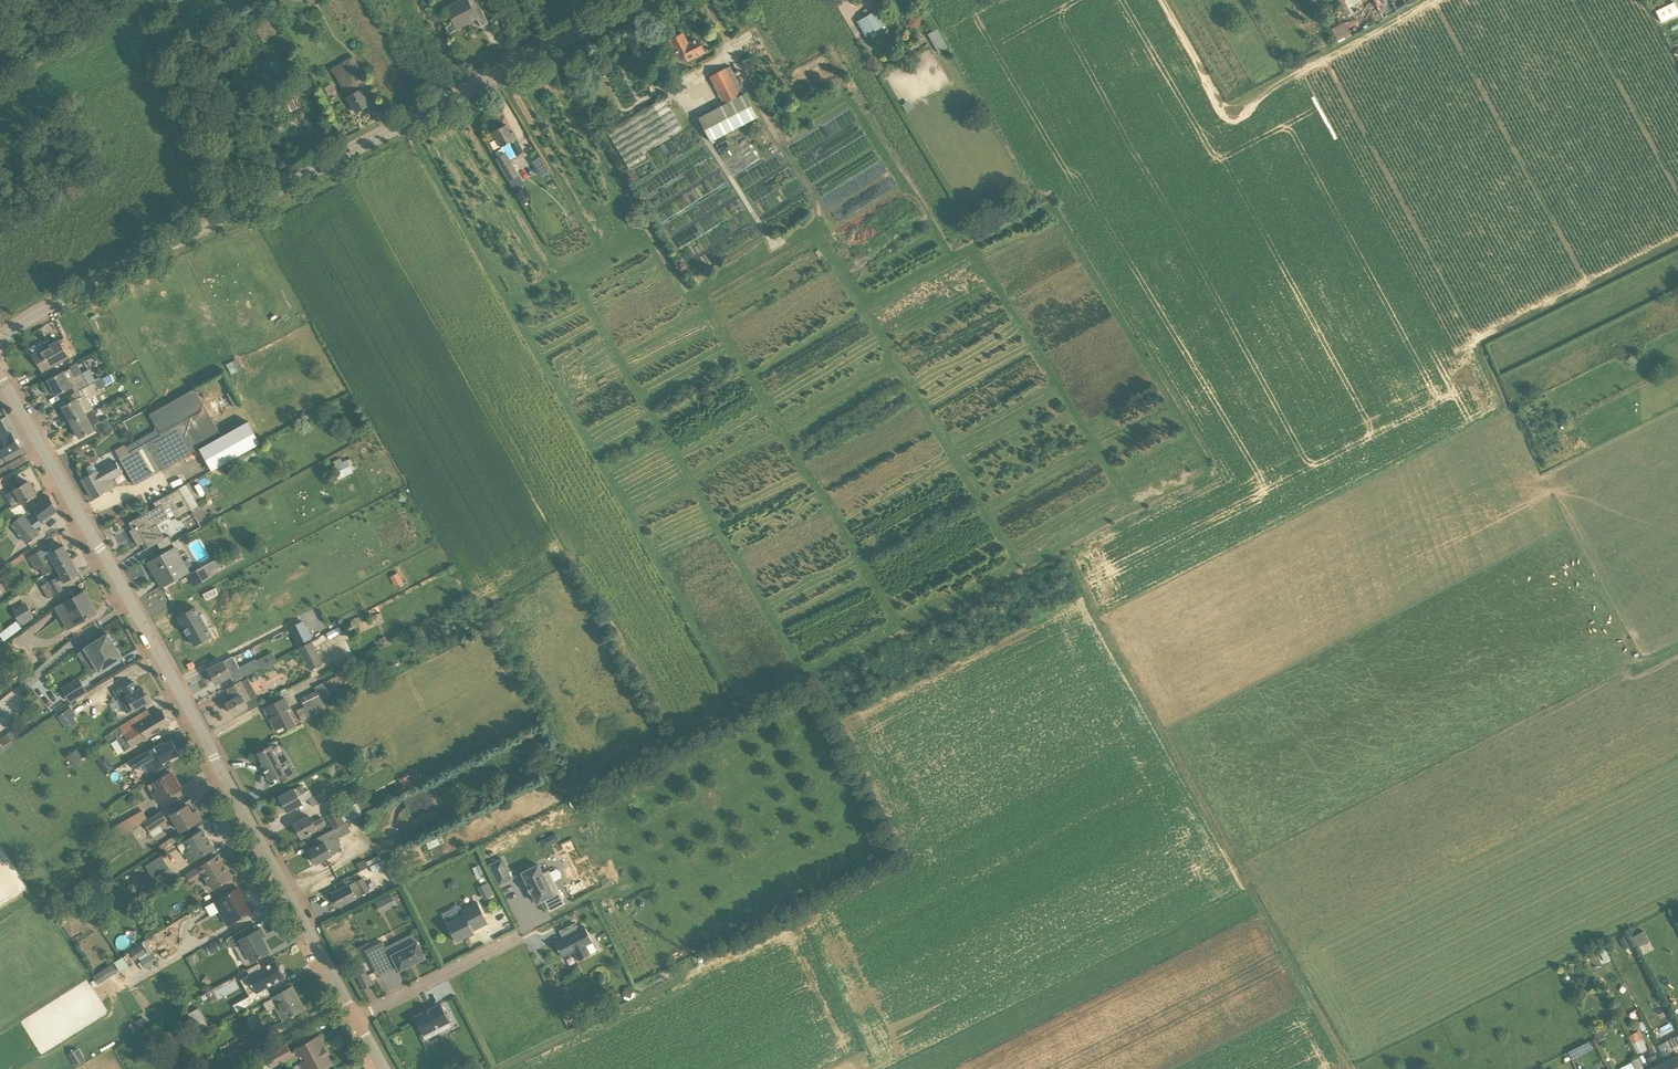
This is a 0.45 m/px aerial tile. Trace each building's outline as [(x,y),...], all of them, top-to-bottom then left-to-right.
[(447,12),(453,24),(457,22),(460,28),(470,23),(469,21),(476,18),(481,27),(488,23),(476,0),(458,0),(457,1),(460,5),(447,12)] [(1655,11),(1661,22),(1677,14),(1677,11),(1674,2),(1655,11)] [(249,24),(265,42),(280,28),(264,10),(249,24)] [(866,37),(885,25),(876,10),(857,22),(866,37)] [(1338,42),(1351,35),(1344,21),(1331,28),(1338,42)] [(937,29),(936,29),(928,34),(939,53),(948,48),(937,29)] [(697,39),(688,43),(683,34),(670,40),(679,57),(685,54),(688,61),(704,53),(697,39)] [(370,105),(353,72),(360,68),(354,56),(346,60),(346,61),(333,68),(356,112),(370,105)] [(276,60),(259,69),(268,86),(286,76),(276,60)] [(724,104),(745,93),(730,66),(710,77),(724,104)] [(745,93),(724,104),(698,118),(711,142),(757,117),(745,93)] [(292,95),(277,102),(283,115),(298,108),(292,95)] [(682,129),(664,98),(607,132),(629,169),(646,158),(643,152),(682,129)] [(493,131),(501,147),(505,153),(495,157),(512,188),(522,183),(509,159),(523,152),(516,139),(517,139),(513,132),(511,133),(506,124),(493,131)] [(43,372),(69,357),(60,341),(47,347),(48,349),(36,355),(35,354),(34,355),(43,372)] [(231,373),(242,367),(237,357),(225,363),(231,373)] [(76,384),(79,390),(90,384),(83,372),(76,376),(71,368),(48,381),(56,395),(76,384)] [(95,382),(90,384),(79,390),(83,397),(78,399),(63,407),(71,423),(93,410),(94,410),(87,398),(100,390),(95,382)] [(136,406),(145,401),(138,387),(129,392),(136,406)] [(136,484),(200,449),(212,471),(261,443),(248,421),(222,436),(195,388),(150,414),(158,429),(126,447),(129,453),(121,458),(136,484)] [(100,422),(93,410),(71,423),(80,438),(97,429),(101,434),(112,428),(107,418),(100,422)] [(8,454),(20,447),(12,434),(10,435),(1,420),(0,420),(0,457),(1,458),(8,454)] [(351,458),(331,465),(336,478),(355,472),(351,458)] [(115,486),(111,478),(122,472),(115,461),(97,471),(94,467),(91,466),(88,468),(87,471),(89,476),(83,479),(94,498),(115,486)] [(11,523),(23,514),(26,512),(22,504),(37,496),(29,482),(6,494),(14,508),(12,510),(11,508),(1,514),(4,518),(0,521),(0,531),(11,523)] [(186,485),(164,497),(154,503),(156,507),(133,520),(136,527),(130,530),(138,545),(142,543),(145,550),(166,539),(158,524),(170,517),(166,510),(170,509),(173,515),(174,514),(176,519),(198,508),(186,485)] [(24,516),(23,514),(11,523),(27,543),(40,534),(35,529),(43,522),(43,523),(52,516),(50,514),(55,511),(57,510),(49,496),(33,509),(37,515),(29,521),(24,516)] [(44,574),(56,568),(72,559),(64,545),(49,554),(45,556),(41,550),(28,557),(35,570),(40,567),(44,574)] [(162,587),(189,571),(175,547),(148,563),(150,562),(159,577),(157,578),(162,587)] [(79,573),(72,559),(56,568),(60,575),(41,586),(48,598),(63,590),(60,584),(64,582),(79,573)] [(206,564),(188,574),(194,586),(213,575),(210,571),(220,565),(216,559),(206,565),(206,564)] [(403,583),(398,573),(390,576),(395,587),(403,583)] [(97,613),(84,591),(56,607),(68,629),(97,613)] [(196,602),(178,611),(187,625),(184,627),(191,640),(194,639),(201,653),(219,642),(210,627),(213,626),(206,615),(204,617),(196,602)] [(26,603),(13,610),(21,623),(33,616),(26,603)] [(304,620),(288,628),(297,646),(313,638),(304,620)] [(123,656),(108,633),(85,648),(99,671),(123,656)] [(312,670),(323,664),(312,641),(301,647),(312,670)] [(249,661),(239,667),(233,656),(224,661),(223,661),(208,669),(216,684),(239,671),(242,677),(254,670),(249,661)] [(12,687),(17,681),(11,675),(5,681),(12,687)] [(249,711),(255,707),(261,704),(246,678),(228,688),(234,699),(227,703),(233,714),(247,707),(249,711)] [(70,701),(86,690),(79,679),(62,689),(70,701)] [(330,679),(322,683),(328,696),(337,692),(330,679)] [(115,692),(120,700),(127,697),(134,710),(150,701),(148,699),(150,698),(147,694),(146,694),(142,688),(138,690),(134,681),(115,692)] [(327,709),(317,689),(299,698),(304,707),(296,711),(301,721),(327,709)] [(285,698),(265,708),(276,729),(284,725),(286,729),(295,725),(287,709),(290,707),(285,698)] [(58,717),(63,724),(73,717),(76,715),(70,707),(58,717)] [(162,710),(157,713),(152,716),(113,741),(119,752),(131,745),(131,746),(170,723),(162,710)] [(109,743),(113,741),(152,716),(149,711),(105,736),(109,743)] [(155,748),(150,751),(131,761),(134,768),(158,755),(163,763),(179,754),(172,741),(163,745),(162,743),(154,748),(155,748)] [(288,760),(281,763),(271,745),(258,752),(260,755),(257,757),(270,780),(278,776),(281,781),(295,773),(288,760)] [(78,748),(67,758),(75,766),(76,765),(79,768),(84,762),(82,759),(85,756),(78,748)] [(99,751),(93,755),(96,760),(103,756),(99,751)] [(148,785),(158,802),(174,793),(174,791),(181,787),(177,779),(175,780),(171,772),(148,785)] [(407,794),(417,789),(409,775),(399,780),(407,794)] [(324,790),(313,796),(309,790),(305,792),(301,785),(295,789),(294,788),(279,797),(287,811),(302,803),(302,802),(308,799),(312,806),(328,797),(324,790)] [(181,831),(183,830),(201,819),(196,811),(192,813),(188,805),(171,814),(181,831)] [(338,808),(326,815),(334,828),(345,822),(338,808)] [(142,822),(148,819),(143,810),(115,826),(120,835),(142,822)] [(161,811),(148,819),(142,822),(148,832),(159,825),(167,820),(161,811)] [(317,829),(326,825),(322,817),(313,822),(309,815),(294,824),(302,838),(317,830),(317,829)] [(334,828),(317,837),(321,844),(309,850),(316,864),(332,855),(333,855),(334,854),(335,853),(336,852),(337,851),(337,850),(338,848),(339,847),(339,846),(339,845),(340,843),(340,842),(340,840),(339,839),(339,838),(352,831),(347,821),(345,822),(334,828)] [(185,853),(191,862),(214,848),(202,830),(185,841),(191,849),(185,853)] [(556,833),(539,841),(541,844),(552,838),(554,844),(560,841),(556,833)] [(204,873),(214,889),(232,877),(225,866),(223,867),(216,855),(185,874),(190,882),(204,873)] [(384,859),(370,866),(374,874),(387,867),(384,859)] [(499,885),(512,879),(502,859),(489,865),(499,885)] [(360,870),(367,866),(364,860),(357,864),(360,870)] [(563,904),(556,890),(550,893),(547,887),(553,883),(547,872),(541,875),(536,865),(522,872),(528,884),(526,885),(530,892),(532,892),(537,903),(545,900),(550,910),(563,904)] [(169,868),(153,878),(161,890),(177,880),(169,868)] [(400,873),(391,877),(394,885),(403,881),(400,873)] [(340,906),(362,895),(370,891),(363,877),(333,893),(340,906)] [(488,882),(479,886),(485,899),(494,895),(488,882)] [(145,900),(150,891),(143,888),(139,896),(145,900)] [(239,888),(215,902),(228,924),(250,912),(243,899),(245,898),(239,888)] [(391,895),(375,903),(380,913),(396,905),(391,895)] [(456,942),(474,933),(473,931),(488,923),(478,902),(468,907),(462,910),(464,915),(447,924),(456,942)] [(141,904),(129,910),(135,921),(147,915),(141,904)] [(593,942),(585,926),(578,930),(575,923),(563,929),(567,936),(555,942),(562,957),(574,951),(579,960),(591,955),(586,945),(593,942)] [(241,943),(250,961),(269,951),(261,937),(265,935),(261,928),(253,933),(249,926),(226,939),(231,948),(241,943)] [(1636,948),(1650,941),(1645,931),(1631,939),(1636,948)] [(1626,936),(1619,940),(1625,950),(1632,946),(1626,936)] [(395,961),(400,970),(425,957),(417,942),(390,955),(383,941),(365,950),(376,971),(395,961)] [(213,951),(214,953),(220,949),(216,943),(207,948),(210,953),(213,951)] [(141,945),(130,953),(135,960),(146,953),(141,945)] [(197,951),(186,958),(190,965),(202,958),(197,951)] [(149,955),(140,961),(146,969),(159,961),(153,953),(149,955)] [(121,971),(130,966),(123,956),(114,961),(121,971)] [(286,977),(283,972),(284,971),(281,964),(279,965),(276,960),(262,967),(260,963),(247,970),(250,974),(247,976),(257,993),(286,977)] [(97,984),(117,970),(111,962),(92,976),(97,984)] [(354,971),(359,980),(368,975),(363,966),(354,971)] [(293,986),(272,997),(263,1002),(264,1003),(267,1009),(267,1010),(275,1006),(283,1020),(303,1009),(295,995),(297,994),(293,986)] [(631,997),(633,989),(626,987),(623,995),(631,997)] [(254,994),(234,1004),(237,1011),(258,1001),(254,994)] [(452,1026),(441,1003),(431,1008),(430,1007),(423,1011),(423,1012),(414,1017),(423,1035),(437,1028),(439,1032),(452,1026)] [(139,1029),(148,1024),(144,1017),(135,1022),(139,1029)] [(209,1026),(205,1020),(195,1025),(199,1031),(209,1026)] [(1606,1038),(1605,1035),(1602,1029),(1594,1033),(1598,1042),(1606,1038)] [(1642,1040),(1638,1032),(1629,1036),(1638,1054),(1644,1051),(1639,1041),(1642,1040)] [(323,1068),(332,1064),(327,1054),(330,1053),(320,1035),(296,1049),(297,1050),(291,1053),(286,1044),(266,1056),(272,1067),(285,1059),(287,1063),(300,1055),(303,1061),(291,1068),(292,1068),(323,1068)] [(1667,1061),(1671,1068),(1677,1068),(1677,1035),(1659,1045),(1667,1061)] [(227,1061),(257,1045),(252,1036),(222,1052),(227,1061)] [(1572,1058),(1583,1053),(1579,1046),(1568,1051),(1572,1058)] [(78,1048),(68,1054),(75,1066),(85,1060),(78,1048)] [(1667,1061),(1661,1064),(1656,1054),(1648,1058),(1653,1068),(1654,1068),(1671,1068),(1667,1061)] [(1639,1057),(1632,1060),(1636,1068),(1645,1068),(1639,1057)]
